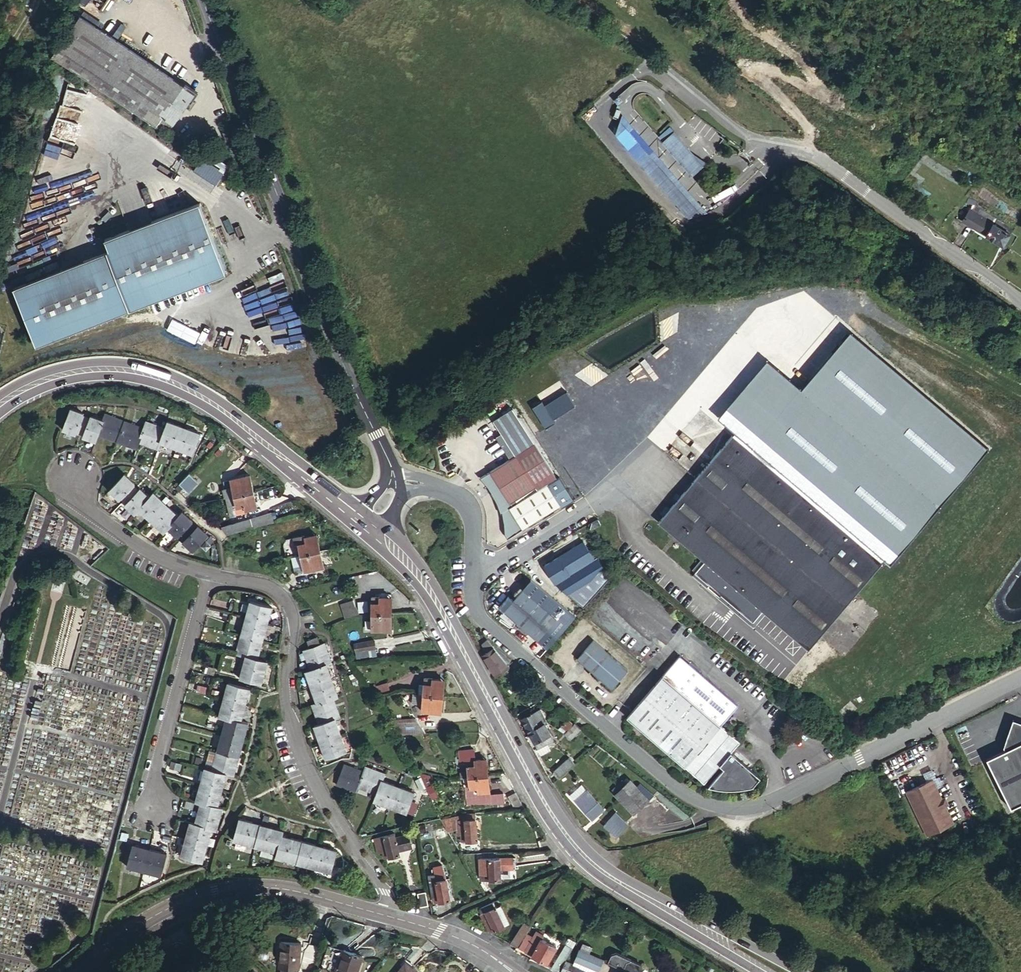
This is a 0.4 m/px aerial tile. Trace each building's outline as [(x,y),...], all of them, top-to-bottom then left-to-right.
[(88,21),(60,62),(141,118),(149,108),(169,122),(191,92),(88,21)] [(149,108),(141,118),(175,141),(205,99),(192,90),(191,92),(169,122),(149,108)] [(646,119),(633,130),(691,198),(704,187),(691,172),(665,142),(646,119)] [(224,134),(227,141),(237,137),(234,130),(224,134)] [(675,134),(665,142),(691,172),(699,165),(694,156),(675,134)] [(217,183),(227,163),(214,157),(212,162),(200,156),(192,171),(217,183)] [(18,294),(41,349),(228,271),(200,204),(107,242),(112,254),(18,294)] [(963,222),(985,235),(993,222),(971,209),(963,222)] [(985,235),(1003,246),(1011,233),(993,222),(985,235)] [(989,447),(852,331),(803,389),(768,360),(720,417),(736,431),(886,558),(891,562),(989,447)] [(543,402),(534,407),(546,428),(555,423),(553,420),(576,406),(567,392),(545,405),(543,402)] [(480,411),(487,421),(513,405),(506,394),(480,411)] [(495,422),(517,456),(537,445),(515,411),(495,422)] [(88,439),(95,419),(79,414),(72,433),(88,439)] [(95,419),(88,439),(104,444),(111,425),(95,419)] [(104,444),(123,451),(124,447),(129,431),(111,425),(104,444)] [(150,434),(130,427),(129,431),(124,447),(143,454),(146,447),(150,434)] [(152,427),(150,434),(146,447),(165,454),(168,447),(172,433),(152,427)] [(172,433),(168,447),(183,451),(189,432),(174,427),(172,433)] [(886,558),(736,431),(662,518),(709,558),(700,569),(757,619),(767,608),(812,646),(886,558)] [(189,432),(183,451),(199,457),(206,438),(189,432)] [(559,480),(537,445),(517,456),(537,488),(539,491),(549,485),(559,480)] [(230,462),(237,455),(229,446),(222,453),(230,462)] [(517,456),(490,471),(510,503),(537,488),(517,456)] [(508,537),(523,529),(509,507),(539,491),(537,488),(510,503),(490,471),(479,476),(483,481),(487,486),(491,492),(494,498),(497,504),(500,512),(502,511),(503,523),(505,533),(508,537)] [(196,481),(188,473),(177,483),(186,492),(196,481)] [(223,498),(233,496),(234,496),(244,494),(253,491),(248,475),(228,480),(228,481),(223,482),(225,489),(222,489),(223,498)] [(120,498),(141,519),(156,504),(135,483),(120,498)] [(539,491),(509,507),(523,529),(563,507),(549,485),(539,491)] [(564,488),(558,492),(566,505),(573,501),(564,488)] [(234,496),(233,496),(233,497),(226,499),(228,508),(234,507),(236,515),(247,513),(247,511),(257,508),(253,491),(244,494),(234,496)] [(164,503),(159,507),(149,518),(161,529),(176,515),(164,503)] [(156,504),(141,519),(144,522),(149,518),(159,507),(156,504)] [(217,529),(224,535),(266,525),(275,522),(273,514),(227,527),(217,529)] [(176,515),(161,529),(173,541),(178,536),(187,526),(176,515)] [(595,525),(603,518),(602,516),(593,521),(595,525)] [(605,522),(603,518),(595,525),(595,526),(605,522)] [(192,521),(187,526),(178,536),(189,548),(204,533),(192,521)] [(204,533),(189,548),(201,559),(216,544),(204,533)] [(600,541),(595,533),(588,538),(599,555),(601,554),(606,551),(600,541)] [(298,544),(301,556),(312,552),(320,551),(316,534),(305,537),(306,542),(298,544)] [(548,562),(559,580),(599,555),(588,538),(548,562)] [(312,552),(301,556),(305,572),(324,567),(320,551),(312,552)] [(596,577),(607,563),(601,554),(599,555),(559,580),(572,591),(581,585),(596,577)] [(612,571),(607,563),(596,577),(598,581),(612,571)] [(596,577),(581,585),(584,590),(598,581),(596,577)] [(52,590),(61,591),(63,581),(53,580),(52,590)] [(554,615),(522,582),(501,602),(532,636),(554,615)] [(371,615),(390,614),(390,597),(371,597),(371,615)] [(340,606),(346,620),(351,617),(359,616),(353,601),(340,606)] [(250,604),(245,620),(266,626),(270,609),(250,604)] [(390,630),(390,614),(371,615),(371,630),(390,630)] [(245,620),(241,636),(262,642),(266,626),(245,620)] [(241,636),(240,641),(242,643),(252,653),(257,660),(262,642),(241,636)] [(307,640),(309,648),(320,645),(317,636),(307,640)] [(631,666),(597,636),(582,655),(615,684),(631,666)] [(373,640),(354,643),(355,651),(374,647),(373,640)] [(487,652),(493,648),(486,640),(482,643),(487,652)] [(242,643),(240,641),(235,656),(244,658),(257,661),(257,660),(252,653),(242,643)] [(303,650),(310,669),(326,664),(331,662),(324,643),(320,645),(309,648),(303,650)] [(494,676),(507,666),(493,648),(487,652),(483,655),(494,676)] [(741,702),(683,652),(631,713),(708,779),(724,761),(735,748),(743,738),(725,721),(741,702)] [(261,665),(259,662),(257,661),(244,658),(242,667),(243,669),(250,678),(254,683),(259,684),(264,668),(261,665)] [(305,671),(317,704),(334,698),(337,697),(326,664),(310,669),(305,671)] [(243,669),(242,667),(239,679),(254,683),(250,678),(243,669)] [(423,678),(422,685),(421,696),(441,698),(443,680),(423,678)] [(373,685),(375,692),(388,688),(387,682),(373,685)] [(227,687),(223,702),(244,708),(249,692),(227,687)] [(421,696),(418,695),(413,694),(412,705),(420,706),(421,696)] [(441,698),(421,696),(420,706),(420,711),(439,712),(441,698)] [(313,706),(319,724),(335,718),(340,717),(334,698),(317,704),(313,706)] [(244,708),(223,702),(219,719),(226,721),(240,724),(244,708)] [(542,718),(544,723),(545,724),(547,723),(540,709),(538,710),(542,718)] [(522,718),(525,726),(542,718),(538,710),(522,718)] [(335,718),(319,724),(314,726),(326,758),(346,751),(335,718)] [(542,718),(525,726),(529,734),(542,727),(541,725),(544,723),(542,718)] [(389,720),(399,735),(425,734),(416,719),(389,720)] [(571,725),(566,719),(560,726),(566,731),(571,725)] [(222,737),(243,743),(248,726),(240,724),(226,721),(222,737)] [(571,725),(566,731),(564,734),(570,739),(579,728),(577,726),(575,728),(571,725)] [(542,727),(529,734),(533,742),(535,741),(542,738),(550,734),(546,726),(542,727)] [(1013,813),(1020,809),(1020,728),(1011,733),(1005,750),(1007,753),(988,762),(1013,813)] [(552,740),(550,734),(542,738),(545,744),(546,743),(552,740)] [(239,759),(243,743),(222,737),(217,753),(239,759)] [(542,738),(535,741),(538,747),(545,744),(542,738)] [(538,747),(536,748),(539,754),(549,750),(546,743),(545,744),(538,747)] [(735,748),(724,761),(727,765),(712,782),(716,785),(719,786),(721,787),(724,788),(727,788),(729,789),(735,789),(741,789),(746,787),(749,786),(751,785),(756,782),(764,773),(735,748)] [(239,759),(217,753),(212,773),(226,777),(233,779),(239,759)] [(558,777),(574,763),(568,757),(552,771),(558,777)] [(467,766),(468,777),(486,775),(485,759),(473,760),(473,765),(467,766)] [(356,790),(358,786),(363,769),(344,762),(337,783),(356,790)] [(363,769),(358,786),(377,792),(381,779),(384,771),(365,765),(363,769)] [(200,788),(222,794),(226,777),(212,773),(205,772),(200,788)] [(419,775),(424,785),(433,781),(431,776),(424,773),(419,775)] [(486,775),(468,777),(469,785),(469,793),(482,792),(488,792),(486,775)] [(632,776),(629,780),(636,787),(639,783),(632,776)] [(397,785),(381,779),(377,792),(374,800),(390,805),(397,785)] [(636,787),(629,780),(614,794),(634,814),(648,800),(636,787)] [(639,783),(636,787),(648,800),(652,796),(639,783)] [(933,783),(907,795),(928,839),(955,827),(933,783)] [(397,785),(390,805),(406,810),(412,790),(397,785)] [(469,793),(469,785),(462,785),(464,804),(483,802),(482,792),(469,793)] [(592,821),(603,810),(579,785),(569,796),(592,821)] [(217,810),(222,794),(200,788),(196,805),(202,806),(217,810)] [(513,809),(523,808),(514,791),(505,795),(513,809)] [(217,810),(202,806),(196,828),(212,832),(217,833),(223,812),(217,810)] [(440,817),(439,817),(445,829),(455,828),(455,834),(459,834),(459,841),(476,840),(474,813),(440,817)] [(624,822),(616,813),(610,821),(613,824),(623,832),(623,831),(623,830),(625,822),(624,822)] [(613,824),(610,821),(604,826),(608,829),(613,824)] [(618,837),(623,832),(613,824),(608,829),(618,837)] [(261,852),(267,832),(245,825),(239,845),(261,852)] [(207,848),(212,832),(196,828),(190,826),(186,842),(207,848)] [(398,849),(394,834),(393,831),(372,837),(376,853),(382,851),(383,858),(399,854),(398,849)] [(406,831),(394,834),(398,849),(410,846),(406,831)] [(261,852),(281,858),(286,842),(288,838),(267,832),(261,852)] [(429,832),(420,834),(422,843),(431,842),(429,832)] [(207,848),(186,842),(182,858),(203,864),(207,848)] [(286,842),(281,858),(280,862),(301,868),(307,848),(286,842)] [(142,873),(148,852),(132,848),(126,869),(142,873)] [(323,853),(307,848),(301,868),(317,874),(323,853)] [(165,856),(148,852),(142,873),(159,877),(165,856)] [(340,858),(323,853),(317,874),(334,879),(340,858)] [(479,856),(477,873),(482,874),(482,879),(496,880),(497,869),(512,870),(513,858),(479,856)] [(434,875),(427,876),(433,903),(448,900),(440,866),(432,867),(434,875)] [(420,907),(429,906),(427,892),(418,893),(420,907)] [(492,902),(477,909),(480,914),(494,906),(492,902)] [(483,919),(479,920),(485,930),(488,929),(490,932),(504,924),(494,906),(480,914),(483,919)] [(477,909),(474,910),(479,920),(483,919),(480,914),(477,909)] [(523,923),(508,945),(514,948),(515,946),(524,934),(528,927),(523,923)] [(535,930),(531,938),(538,941),(540,938),(542,934),(535,930)] [(524,934),(515,946),(522,949),(529,936),(524,934)] [(529,936),(522,949),(525,951),(531,938),(529,936)] [(310,957),(314,939),(308,937),(303,956),(310,957)] [(531,938),(525,951),(547,962),(555,946),(540,938),(538,941),(531,938)] [(298,967),(299,942),(275,942),(275,955),(277,955),(277,968),(298,967)] [(558,971),(571,948),(564,944),(552,968),(558,971)] [(360,954),(341,948),(334,971),(336,971),(354,971),(360,954)] [(603,958),(580,948),(574,960),(597,970),(603,958)] [(620,971),(640,971),(642,968),(640,963),(630,958),(616,951),(611,953),(607,961),(622,968),(620,971)] [(405,961),(396,971),(418,971),(405,961)] [(570,962),(566,971),(593,971),(570,962)]
